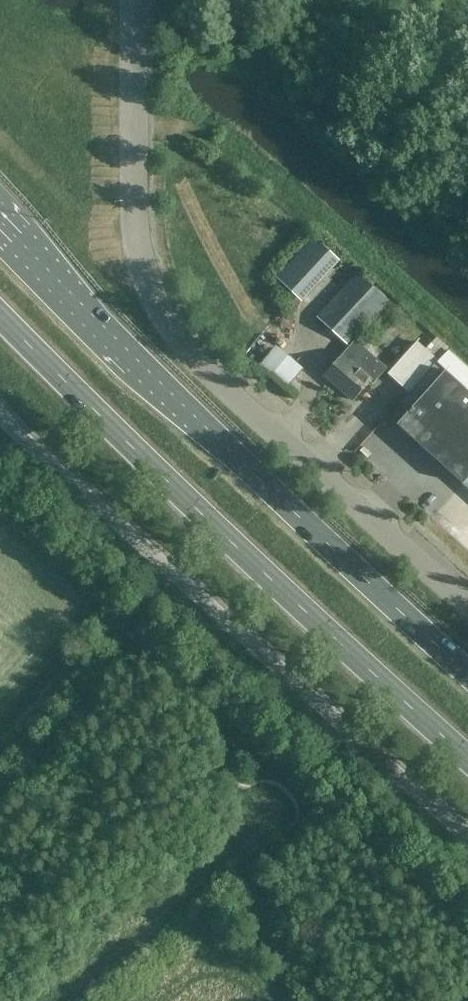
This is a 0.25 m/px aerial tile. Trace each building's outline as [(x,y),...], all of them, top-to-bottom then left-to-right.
[(302,299),(341,259),(316,234),(277,274),(302,299)] [(359,273),(317,317),(347,344),(387,298),(359,273)] [(355,339),(324,375),(338,387),(370,352),(355,339)] [(389,417),(464,484),(467,480),(467,391),(437,363),(438,362),(437,361),(444,354),(427,339),(421,346),(416,342),(388,373),(410,393),(389,417)] [(275,343),(262,361),(292,382),(305,363),(275,343)] [(370,352),(338,387),(353,400),(370,381),(373,383),(387,367),(370,352)]
